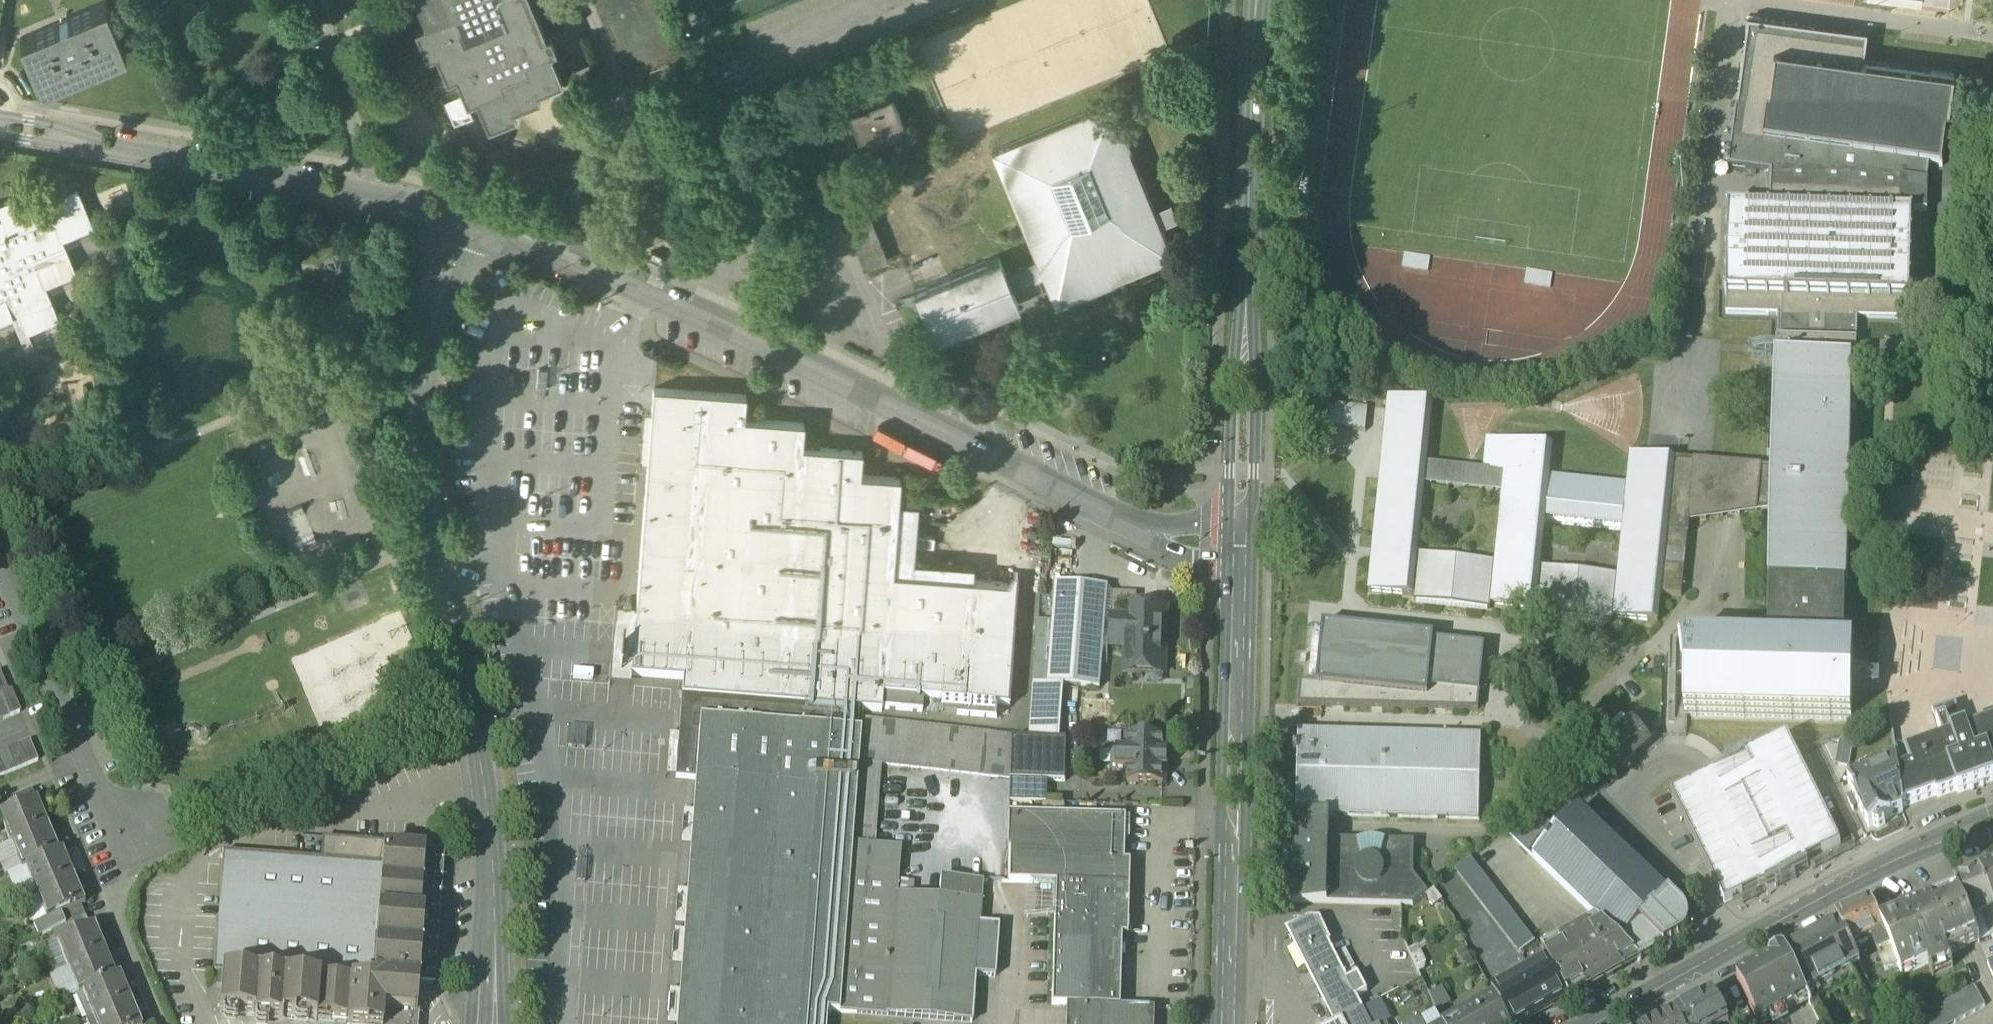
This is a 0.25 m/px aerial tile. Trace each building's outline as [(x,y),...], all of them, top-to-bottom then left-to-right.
[(453,11),(451,12),(426,23),(426,22),(425,23),(414,27),(426,56),(435,52),(447,80),(456,76),(462,92),(467,102),(476,98),(504,86),(502,80),(528,69),(525,62),(550,52),(552,51),(552,50),(546,36),(535,11),(548,6),(546,0),(448,0),(453,11)] [(425,23),(426,22),(426,23),(451,12),(453,11),(448,0),(415,0),(425,23)] [(106,1),(21,36),(41,84),(126,49),(106,1)] [(1930,164),(1763,141),(1776,50),(1865,62),(1869,33),(1749,16),(1728,166),(1771,172),(1770,208),(1904,211),(1905,211),(1905,192),(1906,192),(1906,189),(1904,189),(1905,182),(1927,185),(1930,164)] [(556,49),(550,34),(546,36),(552,50),(556,49)] [(1865,62),(1776,50),(1763,141),(1930,164),(1943,166),(1943,163),(1956,75),(1865,62)] [(528,69),(502,80),(504,86),(476,98),(488,126),(516,114),(513,108),(540,97),(537,90),(562,80),(550,52),(525,62),(528,69)] [(472,116),(467,102),(462,92),(445,99),(454,123),(472,116)] [(891,95),(848,113),(862,148),(906,130),(891,95)] [(1112,103),(992,152),(1036,260),(1043,276),(1055,307),(1175,258),(1112,103)] [(30,206),(23,191),(0,201),(0,214),(2,218),(0,219),(0,323),(13,318),(26,348),(34,344),(29,332),(60,319),(46,285),(77,272),(63,239),(93,226),(77,186),(30,206)] [(865,205),(842,214),(864,270),(888,261),(865,205)] [(1905,211),(1904,211),(1770,208),(1727,206),(1725,296),(1727,296),(1816,299),(1910,300),(1912,300),(1914,210),(1905,211)] [(999,257),(915,291),(935,340),(1019,305),(1012,289),(1006,273),(999,257)] [(1036,260),(1006,273),(1012,289),(1043,276),(1036,260)] [(1816,299),(1727,296),(1727,313),(1779,314),(1857,316),(1909,317),(1910,300),(1816,299)] [(1857,316),(1779,314),(1778,359),(1852,361),(1852,362),(1856,362),(1857,316)] [(1778,359),(1776,359),(1772,469),(1772,496),(1771,496),(1771,511),(1769,583),(1772,583),(1844,585),(1847,585),(1851,371),(1852,371),(1852,362),(1852,361),(1778,359)] [(631,678),(683,681),(682,697),(834,709),(863,711),(882,712),(882,709),(883,696),(923,699),(939,701),(963,702),(1000,705),(1010,706),(1019,583),(972,579),(913,575),(918,504),(898,503),(900,478),(860,475),(861,451),(802,446),(804,422),(744,418),(745,394),(705,391),(653,387),(631,678)] [(1373,559),(1370,592),(1412,597),(1417,557),(1434,404),(1391,400),(1375,548),(1373,559)] [(1320,430),(1367,434),(1369,411),(1322,407),(1320,430)] [(1510,444),(1489,442),(1486,473),(1507,475),(1510,444)] [(1674,460),(1632,456),(1630,480),(1629,487),(1549,479),(1550,472),(1552,448),(1510,444),(1507,475),(1505,493),(1497,565),(1494,603),(1493,606),(1536,611),(1536,607),(1540,572),(1544,527),(1545,519),(1625,527),(1624,535),(1620,579),(1616,616),(1616,619),(1658,623),(1661,595),(1662,591),(1663,583),(1669,512),(1670,512),(1672,493),(1671,493),(1674,460)] [(1772,469),(1674,460),(1671,493),(1672,493),(1670,512),(1669,512),(1663,583),(1684,585),(1690,519),(1707,520),(1707,516),(1724,518),(1724,514),(1741,516),(1741,512),(1757,513),(1757,510),(1771,511),(1771,496),(1772,496),(1772,469)] [(1486,473),(1428,467),(1426,485),(1505,493),(1507,475),(1486,473)] [(1630,480),(1550,472),(1549,479),(1629,487),(1630,480)] [(293,508),(299,538),(311,536),(305,505),(293,508)] [(1625,527),(1545,519),(1544,527),(1624,535),(1625,527)] [(1496,564),(1420,555),(1420,557),(1417,557),(1413,594),(1416,595),(1415,602),(1491,610),(1492,603),(1494,603),(1497,565),(1496,565),(1496,564)] [(1618,577),(1542,570),(1542,572),(1540,572),(1536,607),(1539,607),(1538,615),(1613,623),(1614,615),(1616,616),(1620,579),(1617,579),(1618,577)] [(1684,585),(1663,583),(1662,591),(1661,595),(1683,597),(1684,585)] [(1844,585),(1772,583),(1771,644),(1843,645),(1844,585)] [(1108,587),(1056,584),(1053,623),(1049,684),(1056,685),(1101,688),(1104,641),(1106,620),(1108,587)] [(1137,595),(1112,594),(1112,621),(1136,621),(1137,611),(1137,595)] [(1167,610),(1147,609),(1148,611),(1137,611),(1136,621),(1112,621),(1106,620),(1104,641),(1111,641),(1111,643),(1128,643),(1127,655),(1138,656),(1138,669),(1165,671),(1166,651),(1163,651),(1164,626),(1166,626),(1167,610)] [(1053,623),(1040,621),(1035,683),(1049,684),(1053,623)] [(1318,686),(1429,699),(1435,642),(1436,638),(1324,626),(1323,634),(1318,678),(1318,684),(1318,686)] [(1771,644),(1748,643),(1749,631),(1689,630),(1687,713),(1851,716),(1852,646),(1771,644)] [(1318,678),(1323,634),(1315,634),(1310,677),(1318,678)] [(1429,699),(1318,686),(1318,684),(1301,682),(1300,706),(1428,709),(1480,710),(1486,648),(1435,642),(1429,699)] [(0,671),(0,696),(1,695),(9,692),(0,671)] [(1049,684),(1035,683),(1030,739),(1051,740),(1056,685),(1049,684)] [(9,692),(1,695),(10,716),(10,717),(21,713),(12,691),(9,692)] [(0,720),(10,716),(1,695),(0,696),(0,719),(0,720)] [(923,699),(883,696),(882,709),(922,712),(923,699)] [(834,709),(682,697),(676,779),(696,780),(701,720),(833,729),(834,709)] [(1000,705),(939,701),(938,714),(999,719),(1000,705)] [(863,711),(834,709),(833,729),(861,731),(862,719),(863,711)] [(1658,735),(1640,715),(1633,722),(1651,741),(1658,735)] [(861,731),(859,764),(884,766),(1012,780),(1013,739),(862,719),(861,731)] [(701,720),(696,780),(678,1023),(827,1023),(828,1012),(840,1013),(853,846),(859,764),(861,731),(833,729),(701,720)] [(1633,722),(1605,748),(1623,768),(1651,742),(1651,741),(1633,722)] [(1967,735),(1966,732),(1952,737),(1953,740),(1906,757),(1907,758),(1896,762),(1903,809),(1937,797),(1938,800),(1957,793),(1958,796),(1972,791),(1972,792),(1985,787),(1985,786),(1992,783),(1992,726),(1967,735)] [(1481,738),(1301,734),(1300,777),(1299,815),(1330,816),(1479,819),(1481,738)] [(1165,737),(1129,736),(1128,750),(1117,750),(1117,769),(1128,769),(1127,783),(1164,785),(1164,768),(1169,769),(1169,753),(1165,753),(1165,737)] [(1788,736),(1754,753),(1749,744),(1724,756),(1728,765),(1704,777),(1690,784),(1671,793),(1725,903),(1774,879),(1778,889),(1798,879),(1796,873),(1810,867),(1808,863),(1842,846),(1788,736)] [(1030,739),(1013,739),(1012,780),(1048,782),(1066,782),(1067,740),(1051,740),(1030,739)] [(38,761),(30,741),(19,745),(27,766),(38,761)] [(27,766),(19,745),(8,750),(16,770),(27,766)] [(8,750),(0,753),(0,763),(5,775),(16,770),(8,750)] [(1880,773),(1866,780),(1865,778),(1850,785),(1856,797),(1854,798),(1859,808),(1861,808),(1869,825),(1875,825),(1878,827),(1885,824),(1886,819),(1904,811),(1896,762),(1895,755),(1876,764),(1880,773)] [(859,764),(853,846),(869,848),(878,848),(884,766),(859,764)] [(1300,777),(1287,777),(1286,814),(1299,815),(1300,777)] [(1048,782),(1012,780),(1011,802),(1048,803),(1048,782)] [(32,791),(7,801),(11,812),(36,801),(32,791)] [(0,817),(0,818),(11,844),(48,828),(37,801),(36,801),(11,812),(0,817)] [(1687,914),(1579,809),(1535,858),(1599,920),(1641,960),(1679,939),(1684,933),(1688,925),(1687,914)] [(1127,817),(1011,814),(1009,883),(1055,884),(1055,891),(1052,1005),(1072,1006),(1122,1007),(1127,817)] [(1299,815),(1286,814),(1284,903),(1328,904),(1330,840),(1330,816),(1299,815)] [(48,828),(11,844),(22,870),(26,868),(59,854),(48,828)] [(321,862),(224,855),(215,974),(320,982),(376,986),(376,980),(386,849),(386,845),(323,840),(321,862)] [(1415,842),(1330,840),(1328,904),(1414,906),(1429,894),(1414,875),(1415,842)] [(869,848),(853,846),(840,1013),(857,1015),(869,848)] [(979,926),(983,883),(940,880),(939,900),(913,898),(914,884),(898,882),(901,849),(878,848),(869,848),(857,1015),(973,1022),(975,977),(997,978),(998,929),(979,926)] [(445,853),(386,849),(376,980),(420,984),(435,985),(439,936),(445,853)] [(59,854),(26,868),(36,894),(74,878),(63,852),(59,854)] [(1521,955),(1536,943),(1473,861),(1457,873),(1521,955)] [(1991,868),(1991,867),(1980,872),(1992,903),(1992,867),(1991,868)] [(1980,872),(1955,881),(1959,889),(1971,919),(1985,913),(1992,910),(1992,903),(1980,872)] [(85,905),(74,878),(36,894),(47,919),(48,921),(61,915),(81,906),(85,905)] [(1971,919),(1959,889),(1946,894),(1967,948),(1981,942),(1971,919)] [(1930,895),(1900,907),(1902,913),(1880,922),(1885,934),(1894,955),(1898,964),(1902,975),(1927,965),(1932,974),(1952,966),(1948,956),(1967,948),(1946,894),(1932,900),(1930,895)] [(1872,902),(1836,917),(1840,925),(1851,948),(1872,939),(1885,934),(1880,922),(1872,902)] [(81,906),(61,915),(65,926),(86,917),(81,906)] [(1985,913),(1989,923),(1987,924),(1992,938),(1992,910),(1985,913)] [(61,915),(48,921),(47,919),(34,924),(40,937),(52,932),(65,926),(61,915)] [(86,917),(65,926),(52,932),(57,942),(91,928),(86,917)] [(1599,920),(1542,951),(1547,960),(1569,1000),(1641,960),(1599,920)] [(1319,921),(1295,921),(1295,929),(1289,932),(1334,1023),(1336,1023),(1339,1022),(1363,1010),(1357,998),(1350,984),(1348,980),(1335,954),(1319,921)] [(1851,948),(1840,925),(1836,927),(1832,929),(1852,969),(1856,966),(1859,965),(1851,948)] [(91,928),(57,942),(68,969),(106,953),(95,927),(91,928)] [(1832,929),(1787,954),(1806,993),(1852,969),(1832,929)] [(1894,955),(1885,934),(1872,939),(1881,961),(1894,955)] [(1359,974),(1346,949),(1335,954),(1348,980),(1359,974)] [(1763,967),(1737,981),(1758,1023),(1763,1023),(1809,999),(1806,993),(1787,954),(1787,953),(1783,952),(1771,958),(1770,962),(1772,965),(1772,966),(1765,969),(1763,967)] [(106,953),(68,969),(79,995),(83,994),(117,979),(106,953)] [(1894,955),(1881,961),(1886,971),(1898,964),(1894,955)] [(1547,960),(1505,983),(1524,1018),(1551,1004),(1554,1009),(1569,1000),(1547,960)] [(1359,974),(1348,980),(1350,984),(1357,998),(1368,993),(1359,974)] [(320,982),(223,975),(220,1015),(317,1022),(317,1021),(320,982)] [(117,979),(83,994),(93,1019),(131,1003),(120,978),(117,979)] [(376,980),(376,986),(320,982),(317,1021),(348,1023),(416,1023),(420,984),(376,980)] [(1505,983),(1493,990),(1495,996),(1510,1023),(1526,1023),(1527,1023),(1524,1018),(1505,983)] [(1911,1023),(1950,1023),(1985,1004),(1975,987),(1911,1023)] [(1677,1014),(1681,1023),(1724,1023),(1726,1023),(1713,994),(1677,1014)] [(1495,996),(1486,1001),(1499,1023),(1510,1023),(1495,996)] [(1444,1023),(1499,1023),(1486,1001),(1444,1023)] [(1384,1023),(1375,1002),(1366,1005),(1375,1023),(1381,1023),(1384,1023)] [(93,1019),(87,1022),(88,1023),(139,1023),(131,1003),(93,1019)] [(1072,1006),(1072,1012),(1071,1023),(1151,1023),(1151,1008),(1122,1007),(1072,1006)] [(1339,1022),(1340,1023),(1370,1023),(1363,1010),(1339,1022)] [(1422,1021),(1423,1023),(1443,1023),(1438,1013),(1422,1021)] [(1658,1023),(1681,1023),(1677,1014),(1658,1023)]
